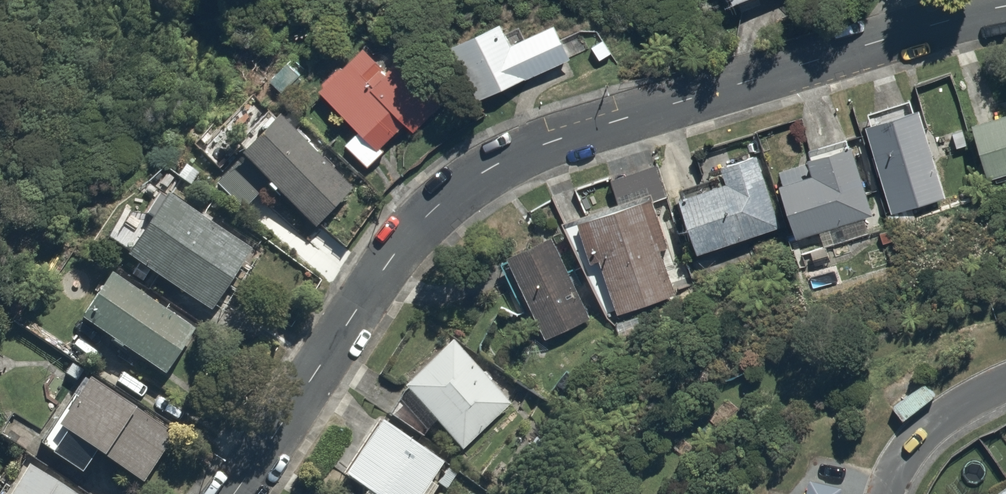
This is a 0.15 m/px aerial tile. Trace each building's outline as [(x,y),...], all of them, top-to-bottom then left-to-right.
[(501,16),(453,37),(480,98),(572,58),(557,23),(513,43),(501,16)] [(376,93),(395,73),(359,39),(314,86),(357,126),(342,141),(368,166),(408,123),(376,93)] [(442,100),(409,69),(400,78),(395,73),(376,93),(408,123),(414,130),(442,100)] [(923,108),(867,123),(891,213),(947,198),(923,108)] [(970,119),(986,176),(1005,171),(1005,110),(970,119)] [(351,183),(276,113),(236,155),(312,226),(351,183)] [(821,245),(881,229),(857,135),(806,149),(812,170),(780,179),(795,236),(817,230),(821,245)] [(726,177),(680,193),(699,251),(783,223),(758,148),(720,160),(726,177)] [(252,248),(159,190),(120,253),(213,310),(252,248)] [(650,194),(576,212),(588,261),(603,257),(615,310),(675,295),(650,194)] [(553,233),(508,253),(544,336),(590,315),(553,233)] [(110,267),(77,315),(161,373),(194,325),(110,267)] [(446,335),(399,381),(463,447),(510,402),(446,335)] [(52,421),(141,482),(163,449),(156,444),(168,426),(86,370),(52,421)] [(926,379),(892,404),(904,420),(937,395),(926,379)] [(8,414),(0,427),(0,434),(24,449),(36,430),(8,414)] [(338,470),(373,493),(425,493),(446,462),(374,414),(338,470)] [(47,425),(35,442),(79,472),(91,455),(47,425)] [(29,461),(8,493),(80,493),(29,461)] [(992,493),(1005,493),(1005,484),(992,493)]
